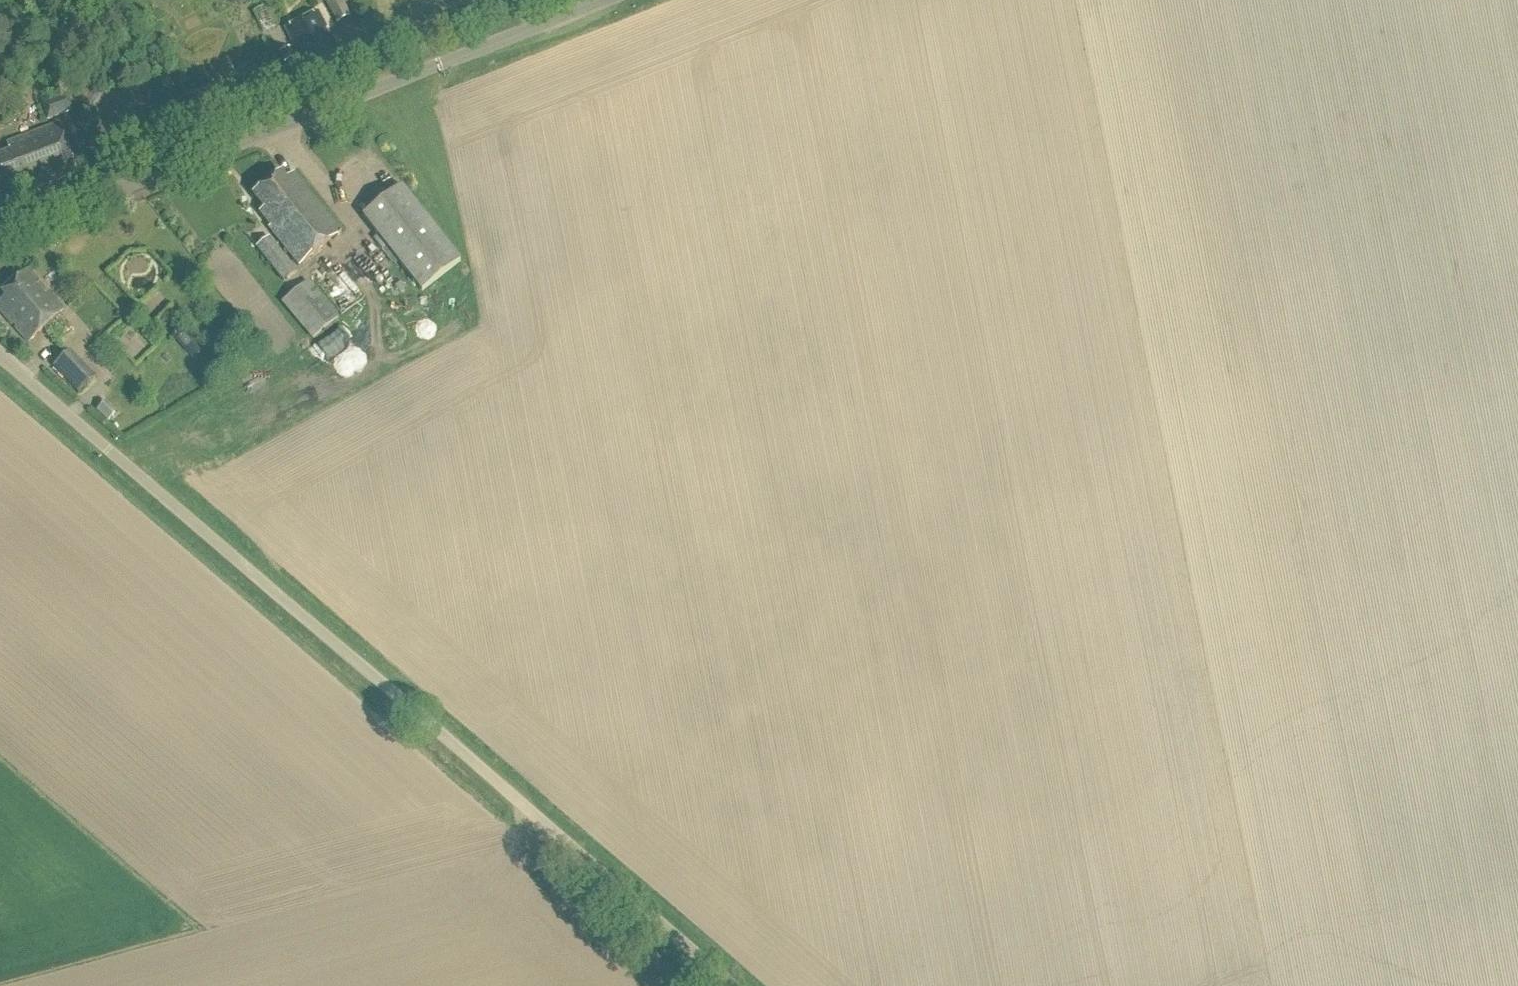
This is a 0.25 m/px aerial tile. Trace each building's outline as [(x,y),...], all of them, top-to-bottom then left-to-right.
[(334,24),(349,16),(341,0),(322,0),(334,24)] [(285,30),(310,78),(337,65),(333,57),(340,54),(319,13),(285,30)] [(292,58),(286,46),(276,52),(283,63),(292,58)] [(37,103),(44,121),(72,110),(65,92),(37,103)] [(14,198),(76,174),(58,127),(8,146),(11,154),(0,158),(0,194),(0,195),(11,191),(14,198)] [(269,231),(301,269),(341,235),(293,176),(287,182),(281,175),(253,197),(265,212),(260,216),(271,230),(269,231)] [(401,185),(362,216),(421,292),(460,261),(401,185)] [(255,248),(283,282),(296,272),(268,237),(255,248)] [(0,304),(0,313),(29,344),(63,312),(26,272),(0,296),(4,300),(0,304)] [(352,306),(365,297),(350,277),(337,286),(352,306)] [(338,318),(307,282),(281,303),(310,340),(338,318)] [(79,394),(92,382),(67,355),(54,368),(79,394)]
